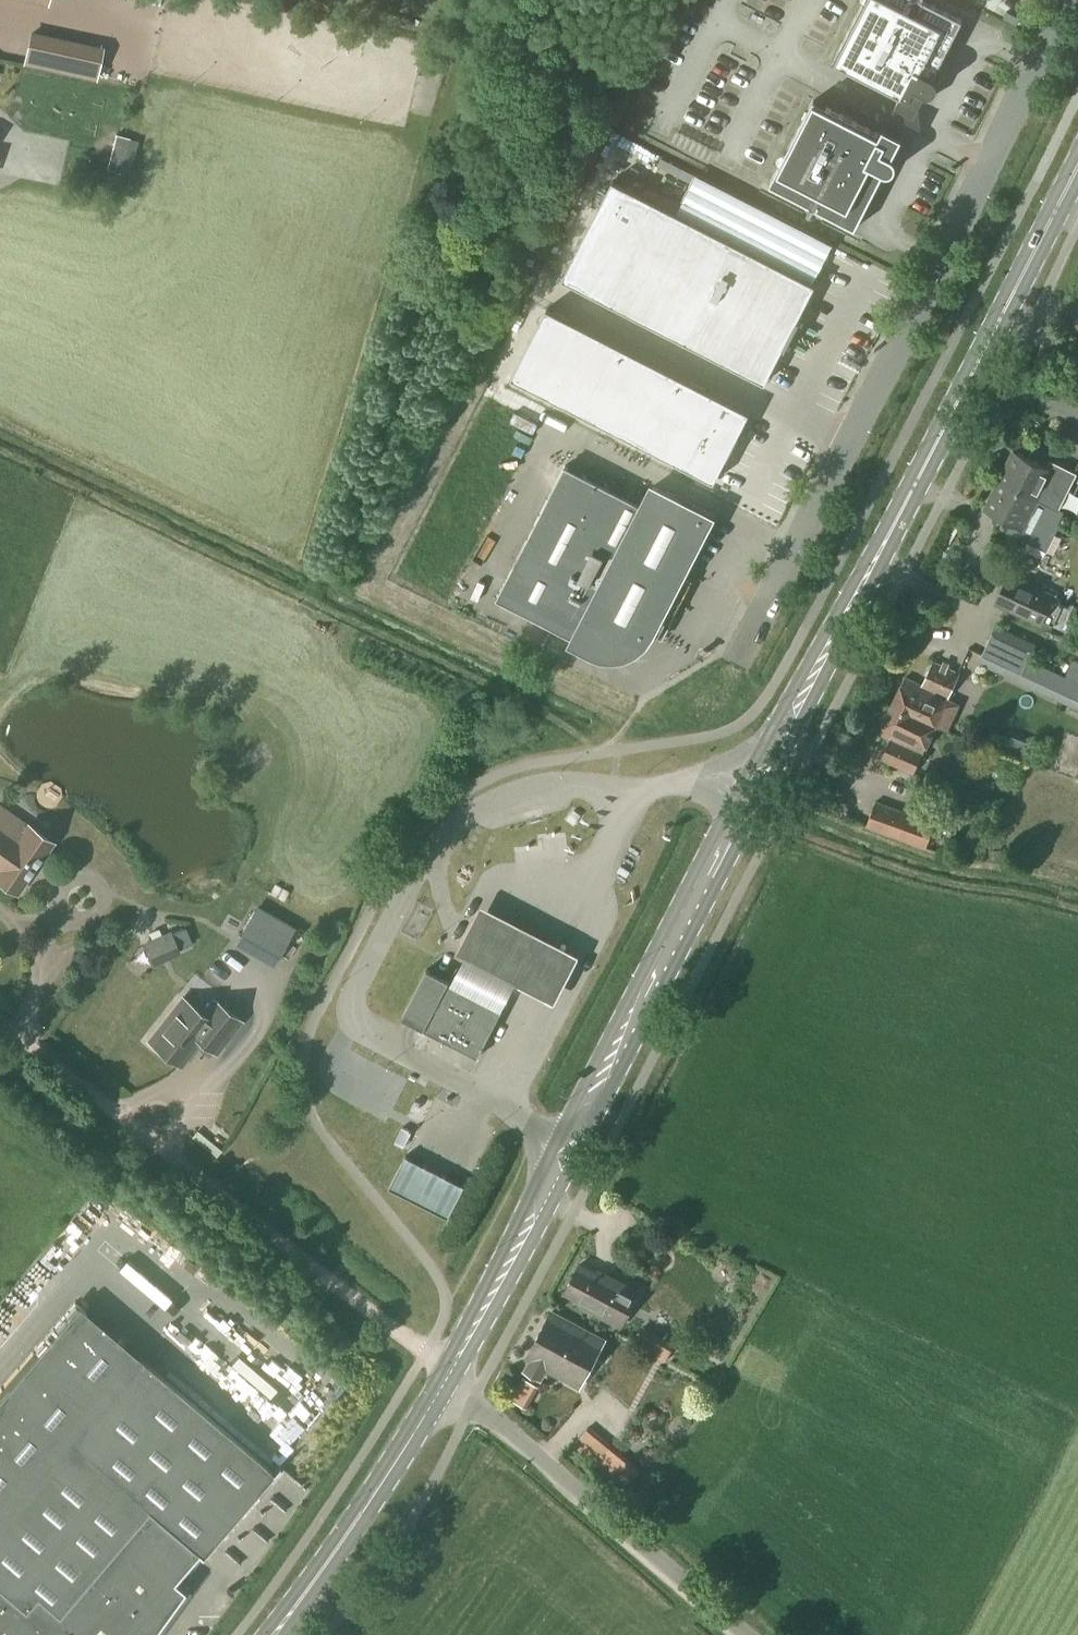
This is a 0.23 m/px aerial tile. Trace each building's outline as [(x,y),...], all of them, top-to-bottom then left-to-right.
[(962,20),(924,0),(865,0),(834,61),(919,105),(962,20)] [(27,60),(50,65),(56,37),(33,32),(27,60)] [(855,229),(899,144),(814,100),(770,185),(855,229)] [(118,158),(135,163),(142,141),(124,136),(118,158)] [(612,180),(562,278),(763,381),(813,284),(612,180)] [(547,310),(512,378),(713,480),(747,413),(547,310)] [(1051,507),(1060,508),(1077,473),(1050,459),(1046,466),(1013,450),(998,479),(1037,500),(1051,507)] [(643,506),(565,466),(496,599),(574,640),(572,644),(592,654),(603,656),(614,657),(626,654),(636,650),(645,643),(652,634),(653,632),(659,635),(666,620),(660,617),(712,517),(653,487),(643,506)] [(1022,529),(1037,500),(998,479),(983,509),(1022,529)] [(1065,510),(1060,508),(1051,507),(1045,518),(1058,524),(1065,510)] [(1041,624),(1053,596),(1009,576),(997,603),(1041,624)] [(1070,658),(1063,674),(1039,663),(1028,659),(1035,643),(995,624),(977,662),(1077,709),(1077,662),(1070,658)] [(905,678),(892,706),(935,726),(946,731),(959,703),(948,698),(960,673),(933,661),(921,686),(905,678)] [(922,754),(935,726),(892,706),(879,734),(890,739),(880,760),(914,775),(923,754),(922,754)] [(926,848),(935,823),(875,801),(866,826),(926,848)] [(20,821),(0,807),(0,881),(16,892),(51,842),(28,826),(28,827),(20,821)] [(996,813),(989,827),(1002,833),(1008,818),(996,813)] [(986,849),(976,845),(972,855),(982,859),(986,849)] [(462,939),(459,943),(468,947),(453,975),(504,1002),(509,991),(518,973),(540,987),(557,995),(582,946),(564,938),(491,899),(485,896),(462,939)] [(152,968),(181,955),(171,930),(141,943),(152,968)] [(480,1051),(505,1002),(504,1002),(453,975),(429,963),(404,1011),(480,1051)] [(203,1014),(182,998),(149,1041),(180,1066),(200,1040),(216,1053),(240,1021),(214,1000),(203,1014)] [(549,1039),(558,1044),(569,1025),(560,1020),(549,1039)] [(451,1213),(467,1182),(408,1152),(392,1183),(451,1213)] [(595,1274),(579,1265),(565,1291),(584,1301),(581,1307),(621,1329),(641,1291),(598,1268),(595,1274)] [(140,1358),(79,1303),(0,1396),(0,1634),(152,1634),(184,1590),(174,1581),(198,1553),(200,1555),(201,1556),(279,1465),(278,1464),(272,1471),(140,1358)] [(580,1386),(604,1342),(551,1313),(527,1357),(531,1359),(524,1371),(541,1380),(547,1368),(580,1386)] [(665,1361),(671,1349),(675,1343),(642,1325),(632,1343),(665,1361)] [(624,1489),(642,1469),(589,1426),(573,1446),(624,1489)]
